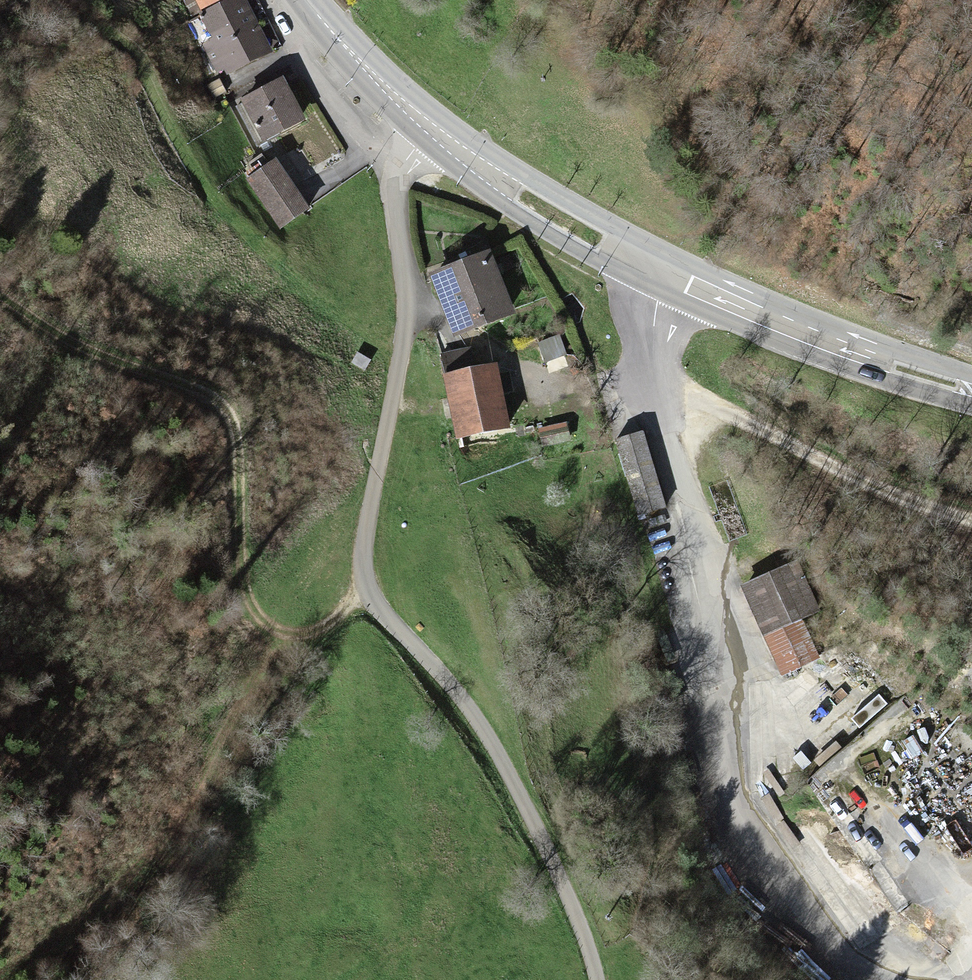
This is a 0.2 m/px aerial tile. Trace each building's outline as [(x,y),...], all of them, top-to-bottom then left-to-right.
[(229,0),(191,0),(200,16),(229,0)] [(241,0),(229,0),(200,16),(214,42),(204,48),(217,73),(228,67),(231,73),(269,52),(241,0)] [(281,81),(242,102),(263,141),(303,120),(281,81)] [(305,208),(274,163),(247,181),(278,226),(305,208)] [(487,253),(430,277),(455,336),(512,312),(487,253)] [(507,426),(494,370),(444,381),(453,420),(442,422),(446,440),(507,426)] [(567,422),(538,428),(542,447),(571,441),(567,422)] [(643,431),(613,440),(637,515),(666,506),(643,431)] [(798,564),(744,587),(782,675),(813,662),(796,621),(819,611),(798,564)]
